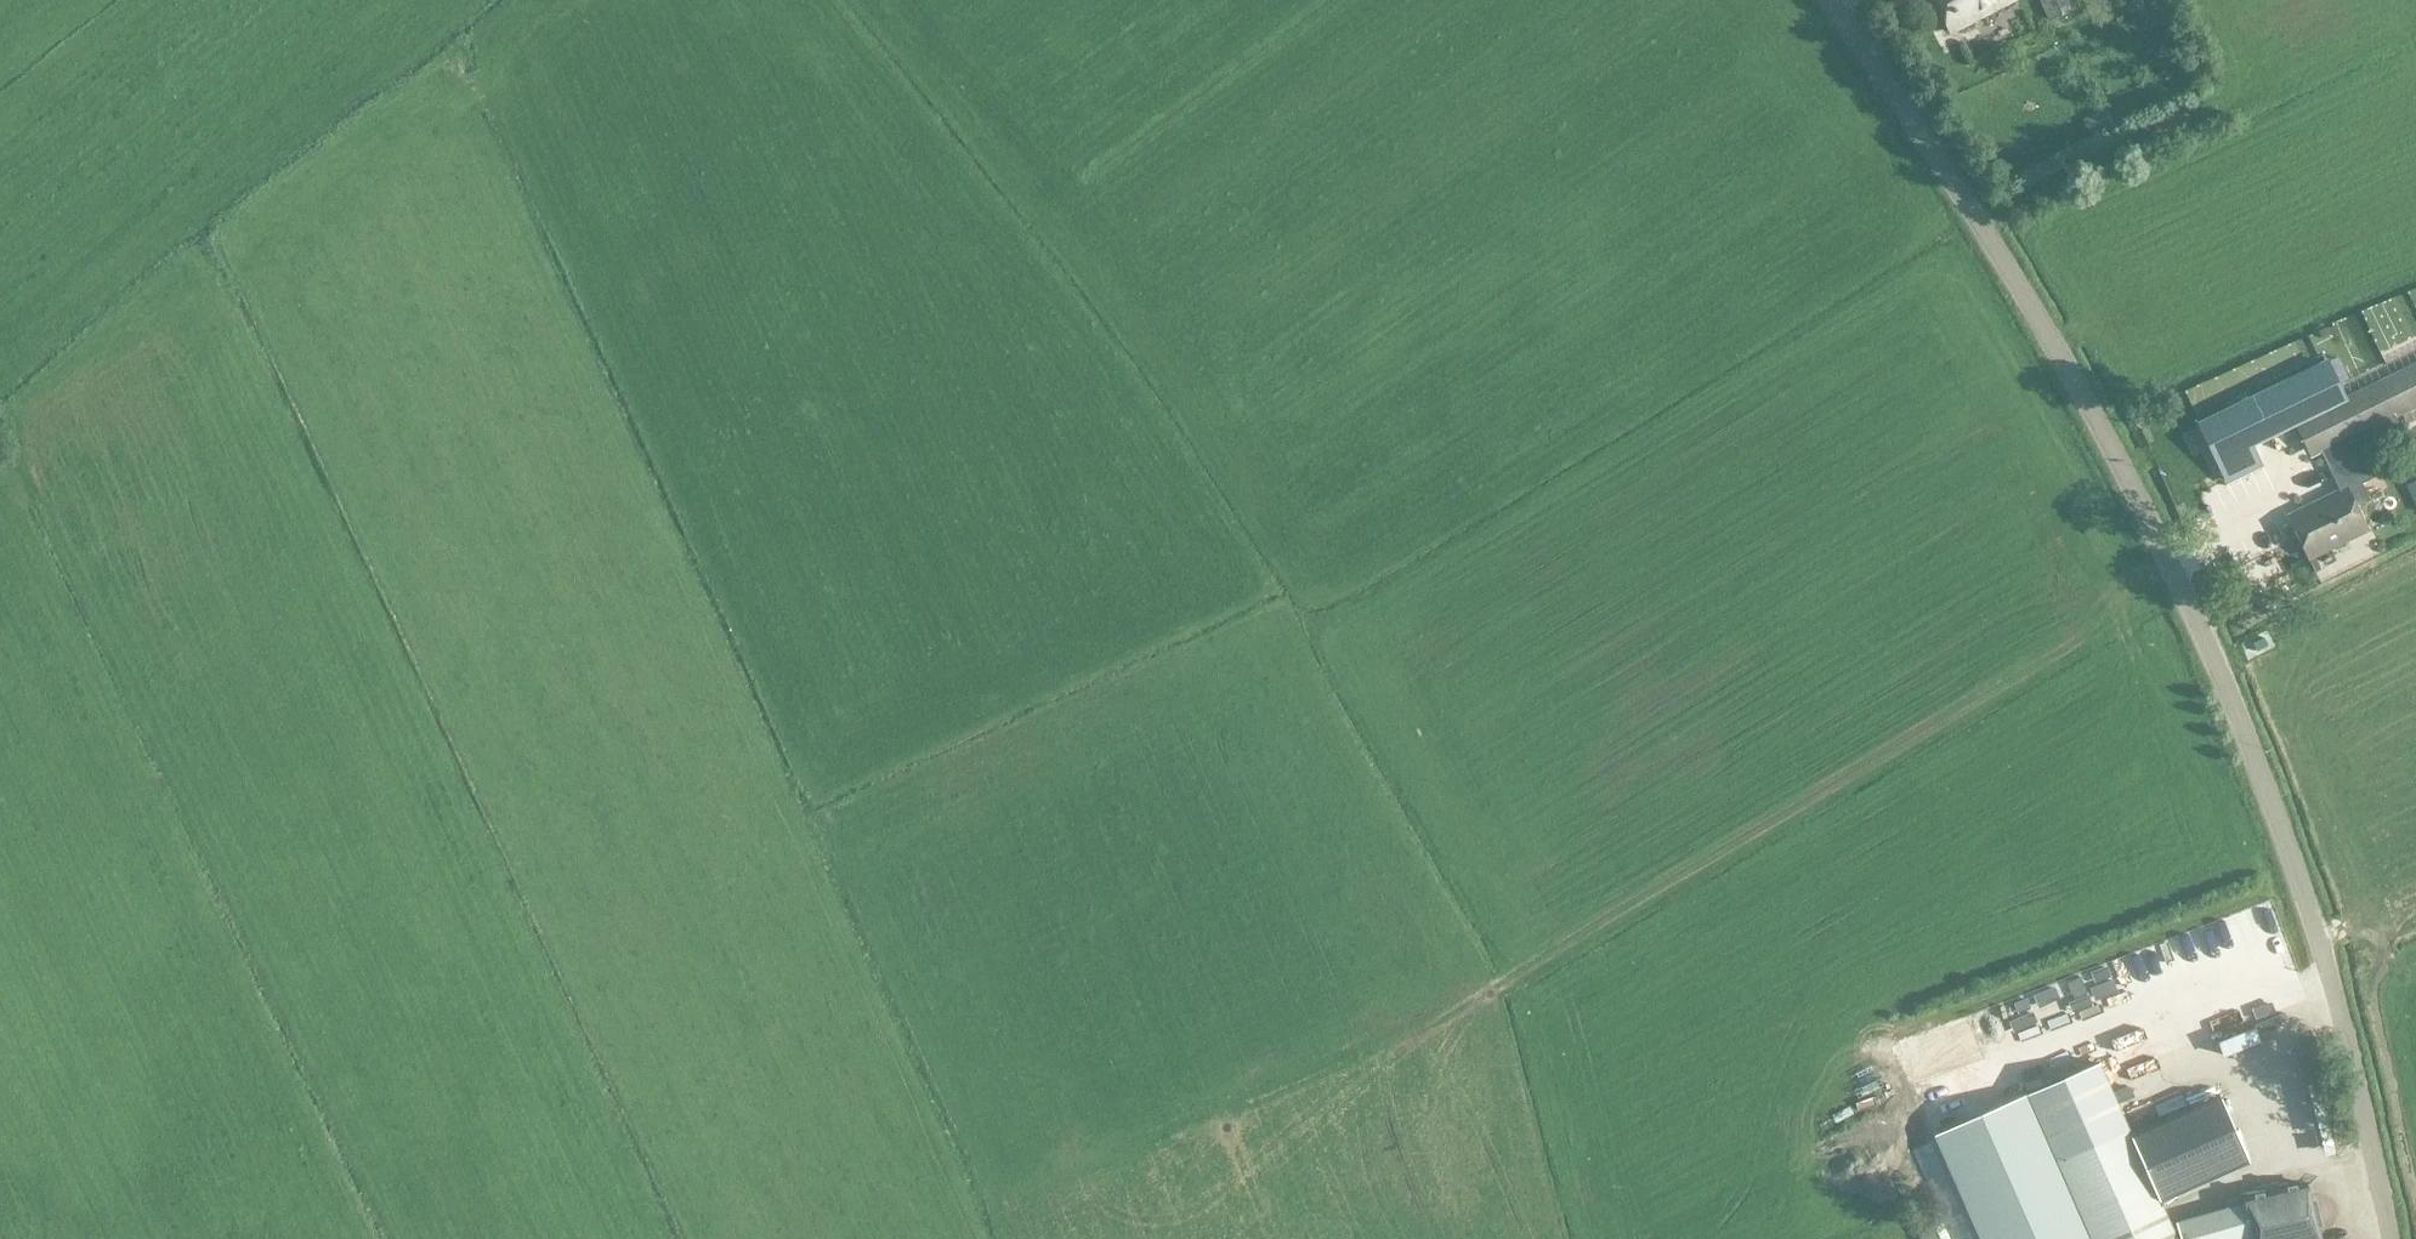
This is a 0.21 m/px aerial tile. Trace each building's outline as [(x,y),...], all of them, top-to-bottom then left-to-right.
[(1917,6),(1914,0),(1888,0),(1885,2),(1893,18),(1917,6)] [(1950,32),(2012,0),(1933,0),(1950,32)] [(2072,0),(2041,0),(2049,19),(2076,8),(2072,0)] [(2316,451),(2320,449),(2329,466),(2383,439),(2374,422),(2415,401),(2415,357),(2294,419),(2311,453),(2316,451)] [(2268,407),(2283,399),(2274,383),(2260,390),(2268,407)] [(2233,456),(2255,450),(2246,423),(2224,429),(2233,456)] [(2344,488),(2336,492),(2286,517),(2306,556),(2363,527),(2344,488)] [(2233,1034),(2273,1023),(2269,1009),(2229,1020),(2233,1034)] [(2196,1103),(2131,1132),(2100,1062),(2027,1095),(2056,1160),(2091,1238),(2175,1238),(2159,1201),(2226,1171),(2248,1162),(2218,1094),(2196,1103)] [(2056,1160),(2027,1095),(1935,1135),(1981,1238),(2091,1238),(2056,1160)] [(2293,1185),(2243,1198),(2244,1202),(2176,1221),(2180,1238),(2315,1238),(2313,1229),(2321,1227),(2314,1200),(2306,1202),(2302,1183),(2293,1185)]
